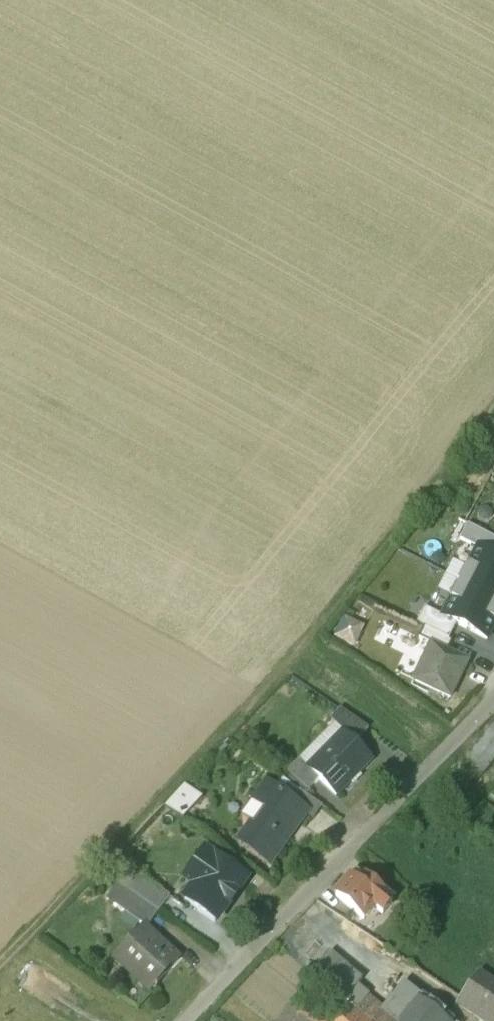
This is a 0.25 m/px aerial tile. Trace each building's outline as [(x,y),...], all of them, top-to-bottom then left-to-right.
[(468,525),(460,539),(478,549),(492,556),(493,552),(493,538),(468,525)] [(457,582),(493,600),(493,557),(492,556),(478,549),(468,568),(465,567),(457,582)] [(442,618),(457,625),(488,640),(493,628),(493,600),(457,582),(450,596),(453,598),(442,618)] [(416,624),(449,640),(457,625),(442,618),(424,608),(416,624)] [(449,640),(423,627),(418,638),(430,644),(446,652),(451,641),(449,640)] [(446,652),(430,644),(412,681),(449,699),(467,662),(446,652)] [(368,730),(340,710),(330,720),(342,732),(354,744),(368,730)] [(342,732),(307,768),(336,797),(372,761),(354,744),(342,732)] [(484,765),(493,772),(493,760),(490,757),(484,765)] [(317,783),(300,766),(291,775),(308,791),(317,783)] [(267,784),(253,803),(242,820),(251,825),(238,844),(269,866),(306,814),(307,812),(293,803),(267,784)] [(165,806),(182,818),(201,797),(185,785),(165,806)] [(322,808),(300,793),(293,803),(307,812),(306,814),(314,820),(322,808)] [(246,879),(205,850),(190,871),(200,879),(184,901),(215,923),(246,879)] [(169,897),(140,877),(130,892),(158,913),(169,897)] [(392,904),(365,880),(359,888),(350,880),(336,897),(364,921),(374,908),(382,915),(392,904)] [(158,913),(117,884),(106,900),(144,927),(147,930),(158,913)] [(147,930),(144,927),(113,959),(149,993),(179,961),(147,930)] [(356,988),(362,981),(329,954),(312,975),(330,991),(353,1010),(367,1020),(375,1020),(383,1010),(356,988)] [(479,971),(457,1002),(486,1020),(493,1020),(493,981),(479,971)] [(383,1010),(396,1020),(404,1020),(425,995),(408,980),(383,1010)] [(451,1015),(425,995),(404,1020),(447,1020),(451,1015)] [(288,1020),(308,1020),(309,1018),(294,1010),(288,1020)] [(353,1010),(342,1020),(367,1020),(353,1010)] [(383,1010),(375,1020),(396,1020),(383,1010)]
